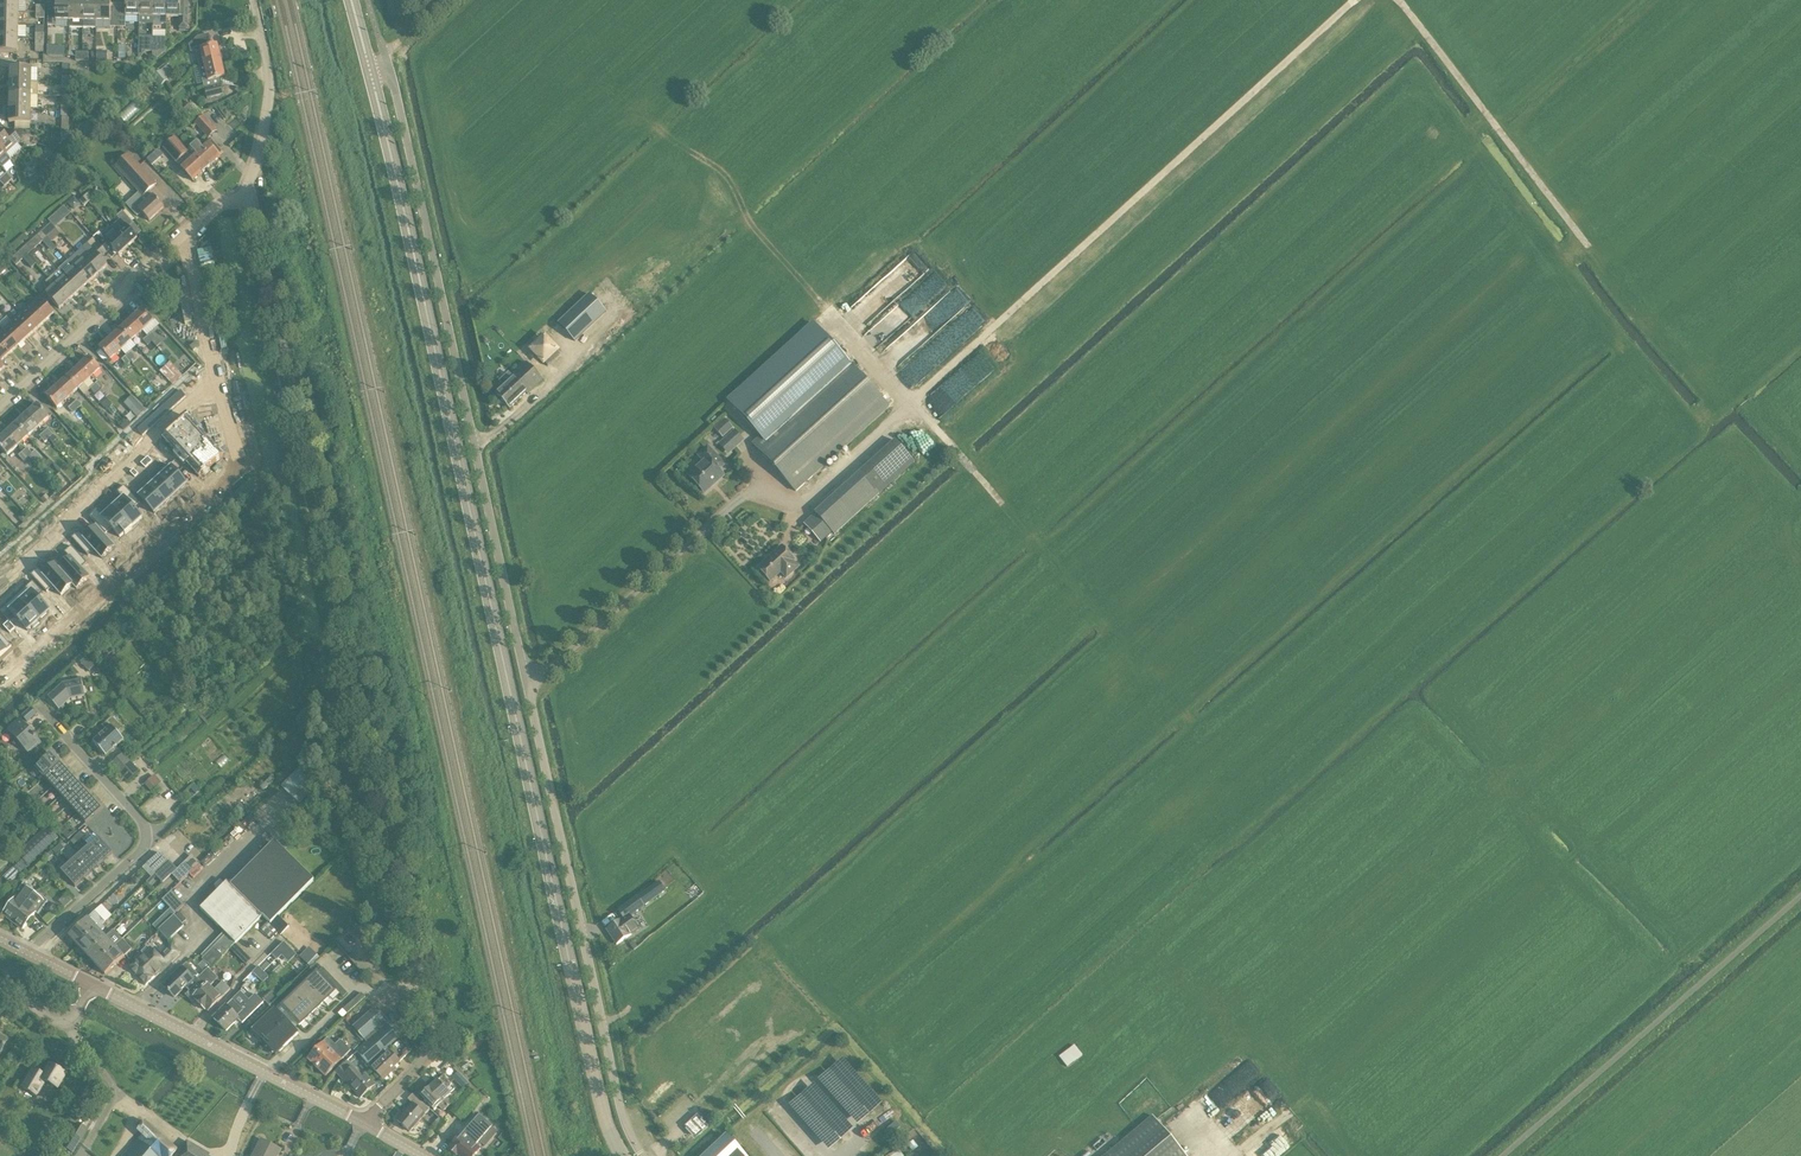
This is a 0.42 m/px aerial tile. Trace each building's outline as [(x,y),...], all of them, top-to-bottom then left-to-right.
[(18,11),(19,0),(0,0),(0,11),(18,11)] [(69,20),(70,0),(56,0),(56,2),(49,2),(48,25),(56,25),(56,20),(69,20)] [(83,20),(84,0),(70,0),(69,20),(69,27),(83,27),(83,20)] [(83,27),(83,28),(96,28),(97,21),(97,0),(84,0),(83,20),(83,27)] [(97,21),(111,21),(111,26),(119,26),(119,3),(111,3),(111,0),(97,0),(97,21)] [(119,26),(125,26),(126,15),(140,15),(140,0),(126,0),(126,4),(119,3),(119,26)] [(140,15),(140,22),(153,23),(153,16),(154,0),(140,0),(140,15)] [(153,16),(153,23),(166,23),(166,16),(167,0),(154,0),(153,16)] [(166,16),(180,16),(180,27),(187,27),(188,0),(167,0),(166,16)] [(18,24),(18,11),(0,11),(0,24),(18,24)] [(18,38),(18,24),(0,24),(0,37),(18,38)] [(217,45),(211,46),(209,35),(198,38),(190,45),(191,51),(201,49),(203,57),(198,59),(200,65),(221,60),(217,45)] [(0,37),(0,51),(18,52),(18,38),(0,37)] [(166,43),(153,43),(152,51),(152,59),(159,59),(159,57),(166,52),(166,43)] [(107,61),(107,51),(97,51),(97,61),(107,61)] [(225,76),(221,60),(200,65),(201,71),(206,70),(208,80),(204,81),(208,98),(224,94),(220,78),(225,76)] [(36,76),(31,76),(32,68),(10,67),(10,81),(31,81),(31,82),(36,82),(36,76)] [(161,87),(168,80),(162,73),(161,73),(154,79),(161,87)] [(10,81),(10,94),(31,95),(31,82),(31,81),(10,81)] [(10,94),(10,107),(31,108),(31,95),(10,94)] [(180,111),(189,121),(199,112),(191,102),(180,111)] [(31,108),(10,107),(9,121),(30,122),(31,108)] [(200,111),(192,118),(196,123),(204,116),(200,111)] [(209,137),(217,129),(204,115),(204,116),(196,123),(209,137)] [(6,134),(1,128),(0,129),(0,146),(6,153),(22,139),(12,128),(6,134)] [(178,139),(170,146),(166,150),(171,154),(177,161),(181,166),(180,166),(193,181),(207,168),(190,149),(188,151),(178,139)] [(199,141),(190,149),(207,168),(221,155),(221,154),(224,151),(212,139),(208,142),(207,141),(203,145),(199,141)] [(137,217),(142,212),(149,220),(164,207),(149,190),(157,184),(130,154),(116,166),(139,192),(126,204),(137,217)] [(12,179),(6,173),(0,179),(0,182),(4,187),(12,179)] [(84,197),(88,202),(92,199),(87,193),(84,197)] [(88,202),(84,197),(79,201),(82,204),(84,206),(88,202)] [(76,210),(82,204),(79,201),(77,198),(70,204),(76,210)] [(56,226),(72,212),(65,204),(49,219),(56,226)] [(133,223),(123,211),(117,216),(120,219),(111,227),(114,230),(113,230),(128,246),(137,238),(128,227),(133,223)] [(51,223),(46,227),(42,231),(47,237),(56,229),(51,223)] [(93,237),(99,244),(104,249),(107,252),(113,247),(119,254),(128,246),(113,230),(114,230),(111,227),(102,235),(99,232),(93,237)] [(42,231),(38,235),(33,239),(38,245),(43,241),(47,237),(42,231)] [(47,237),(43,241),(47,246),(52,242),(47,237)] [(99,244),(93,237),(78,252),(98,274),(108,265),(101,258),(107,252),(104,249),(99,244)] [(33,239),(23,248),(29,254),(38,245),(33,239)] [(23,248),(19,252),(10,259),(16,266),(29,254),(23,248)] [(37,250),(30,256),(39,267),(43,264),(35,255),(39,252),(37,250)] [(78,252),(68,260),(73,266),(74,266),(88,282),(98,274),(78,252)] [(63,275),(64,275),(79,291),(88,282),(74,266),(73,266),(68,260),(58,270),(63,275)] [(11,277),(16,283),(22,278),(17,272),(11,277)] [(63,275),(59,280),(54,275),(50,278),(69,299),(79,291),(64,275),(63,275)] [(46,282),(51,287),(45,292),(60,308),(69,299),(50,278),(46,282)] [(587,296),(556,325),(572,343),(604,313),(587,296)] [(31,305),(46,321),(55,313),(40,297),(31,305)] [(46,321),(31,305),(22,313),(37,330),(46,321)] [(132,319),(143,331),(153,321),(143,309),(132,319)] [(37,330),(22,313),(13,321),(28,338),(37,330)] [(132,319),(121,328),(132,340),(143,331),(132,319)] [(28,338),(13,321),(4,329),(19,346),(28,338)] [(796,491),(890,406),(846,358),(814,323),(729,401),(761,436),(753,443),(796,491)] [(132,340),(121,328),(111,338),(122,350),(132,340)] [(4,329),(0,333),(0,343),(10,354),(19,346),(4,329)] [(151,332),(147,336),(152,341),(157,347),(161,343),(151,332)] [(122,350),(111,338),(100,348),(111,360),(122,350)] [(0,343),(0,361),(1,362),(10,354),(0,343)] [(123,358),(128,364),(136,356),(131,351),(123,358)] [(79,367),(90,378),(101,368),(90,357),(79,367)] [(171,360),(161,369),(173,384),(184,374),(171,360)] [(510,408),(527,393),(528,394),(544,380),(527,362),(512,376),(509,372),(499,381),(504,387),(496,394),(510,408)] [(90,378),(79,367),(68,376),(79,388),(84,384),(89,389),(90,388),(94,384),(89,379),(90,378)] [(68,376),(58,386),(69,398),(79,388),(68,376)] [(69,398),(58,386),(47,396),(58,408),(69,398)] [(181,390),(138,429),(142,434),(185,395),(181,390)] [(138,417),(144,411),(132,396),(125,402),(138,417)] [(38,404),(27,414),(39,427),(50,417),(38,404)] [(27,414),(17,423),(28,436),(39,427),(27,414)] [(187,415),(163,437),(198,476),(223,454),(187,415)] [(724,419),(713,428),(723,438),(733,429),(724,419)] [(128,420),(121,426),(125,430),(131,423),(128,420)] [(28,436),(17,423),(6,433),(18,445),(28,436)] [(41,435),(45,440),(53,434),(49,429),(41,435)] [(728,455),(744,440),(734,429),(718,443),(728,455)] [(6,433),(0,438),(0,447),(7,455),(18,445),(6,433)] [(894,439),(823,505),(843,527),(914,461),(894,439)] [(43,458),(42,456),(36,449),(32,453),(27,447),(23,451),(28,457),(35,464),(43,458)] [(716,482),(724,475),(717,467),(723,463),(708,447),(699,455),(704,461),(689,475),(703,491),(715,480),(716,482)] [(23,451),(18,455),(23,461),(28,457),(23,451)] [(148,455),(144,458),(149,464),(152,460),(148,455)] [(144,458),(140,462),(145,467),(149,464),(144,458)] [(171,467),(160,477),(176,493),(187,483),(171,467)] [(133,468),(130,471),(135,476),(138,473),(133,468)] [(9,497),(21,486),(11,475),(4,482),(0,478),(0,487),(9,497)] [(160,477),(150,486),(165,503),(176,493),(160,477)] [(87,479),(68,496),(74,503),(93,486),(87,479)] [(123,497),(112,507),(130,526),(141,517),(131,505),(137,500),(122,482),(115,488),(123,497)] [(150,486),(139,496),(154,513),(165,503),(150,486)] [(46,495),(41,499),(45,503),(50,499),(46,495)] [(834,535),(843,527),(823,505),(814,513),(815,514),(831,532),(834,535)] [(94,508),(87,514),(103,531),(109,526),(119,536),(125,531),(126,533),(132,528),(130,526),(112,507),(101,517),(94,508)] [(43,523),(32,532),(37,538),(47,528),(43,523)] [(77,531),(71,537),(86,554),(92,548),(101,558),(114,547),(96,527),(83,538),(77,531)] [(71,557),(59,569),(73,584),(77,589),(90,577),(81,567),(87,562),(71,544),(65,550),(71,557)] [(759,567),(771,581),(781,571),(787,577),(799,566),(793,561),(794,559),(784,548),(779,553),(777,551),(759,567)] [(36,569),(30,574),(45,592),(52,586),(61,596),(73,584),(59,569),(55,564),(42,576),(36,569)] [(17,597),(35,617),(46,607),(34,594),(40,589),(30,578),(24,583),(28,587),(17,597)] [(0,605),(0,611),(7,619),(12,614),(24,627),(30,622),(31,624),(37,619),(35,617),(17,597),(6,607),(2,603),(0,605)] [(9,621),(3,626),(7,629),(12,624),(9,621)] [(12,624),(7,629),(10,633),(15,628),(12,624)] [(86,657),(80,662),(88,671),(94,666),(86,657)] [(71,699),(84,696),(81,679),(63,683),(47,697),(59,709),(71,699)] [(131,680),(125,684),(131,694),(138,689),(131,680)] [(22,716),(27,722),(36,713),(31,708),(22,716)] [(41,742),(20,718),(7,730),(28,754),(41,742)] [(93,742),(106,756),(124,740),(111,726),(93,742)] [(119,766),(116,769),(128,781),(139,771),(122,753),(114,761),(119,766)] [(52,754),(36,768),(44,778),(60,764),(52,754)] [(323,780),(312,769),(304,762),(281,786),(299,804),(323,780)] [(60,764),(44,778),(53,787),(68,773),(60,764)] [(68,773),(53,787),(61,796),(77,782),(68,773)] [(151,778),(144,784),(151,791),(158,786),(151,778)] [(77,782),(61,796),(69,805),(85,791),(77,782)] [(93,800),(85,791),(69,805),(77,814),(93,800)] [(93,800),(77,814),(86,823),(101,809),(93,800)] [(58,837),(48,826),(19,854),(19,855),(12,862),(16,866),(5,876),(10,882),(58,837)] [(94,833),(84,842),(89,846),(98,838),(94,833)] [(98,838),(89,846),(103,862),(112,853),(98,838)] [(230,885),(227,881),(200,908),(226,934),(203,959),(212,967),(263,916),(268,922),(265,925),(269,929),(281,918),(279,915),(314,879),(274,840),(237,878),(230,885)] [(89,846),(80,854),(94,870),(103,862),(89,846)] [(155,873),(169,860),(162,853),(160,853),(147,864),(155,873)] [(80,854),(71,862),(85,878),(94,870),(80,854)] [(177,869),(169,860),(155,873),(163,882),(172,874),(177,869)] [(46,866),(42,861),(35,868),(39,872),(46,866)] [(178,869),(177,869),(172,874),(180,883),(194,869),(187,861),(178,869)] [(71,862),(61,871),(75,887),(85,878),(71,862)] [(637,897),(638,898),(618,911),(622,918),(606,929),(617,945),(631,935),(631,934),(637,930),(629,917),(644,907),(643,906),(664,890),(657,881),(637,897)] [(31,898),(36,891),(24,882),(14,896),(16,898),(4,914),(13,921),(31,898)] [(48,901),(36,891),(31,898),(13,921),(23,928),(35,912),(38,914),(48,901)] [(171,891),(162,900),(175,913),(184,905),(171,891)] [(96,911),(70,936),(78,945),(105,920),(96,911)] [(51,912),(42,920),(47,925),(56,917),(51,912)] [(169,941),(184,926),(175,915),(159,930),(169,941)] [(269,929),(265,925),(262,928),(272,938),(278,932),(281,934),(289,926),(281,918),(269,929)] [(105,920),(78,945),(87,954),(109,933),(105,929),(107,928),(104,925),(107,922),(105,920)] [(364,936),(358,935),(350,926),(335,940),(346,954),(352,948),(353,952),(358,957),(364,958),(368,954),(370,947),(368,941),(364,936)] [(109,933),(87,954),(96,963),(115,946),(122,939),(113,929),(109,933)] [(282,942),(275,949),(287,960),(294,954),(282,942)] [(162,959),(149,945),(142,952),(144,954),(130,968),(146,985),(160,972),(180,953),(174,947),(162,959)] [(115,946),(96,963),(105,973),(127,952),(124,949),(121,952),(115,946)] [(299,956),(310,966),(317,959),(306,949),(299,956)] [(245,952),(240,958),(245,963),(251,958),(245,952)] [(187,964),(182,968),(164,986),(175,997),(186,987),(189,990),(198,981),(197,980),(198,979),(196,977),(198,975),(187,964)] [(268,976),(258,966),(252,972),(262,982),(268,976)] [(322,966),(318,970),(343,997),(347,993),(322,966)] [(198,981),(189,990),(190,991),(186,995),(193,1002),(196,1000),(206,1010),(206,1009),(209,1011),(230,989),(223,982),(214,990),(210,986),(214,982),(213,981),(217,976),(208,968),(198,979),(197,980),(198,981)] [(336,991),(318,972),(279,1009),(277,1011),(274,1009),(255,1027),(267,1039),(279,1052),(298,1033),(294,1029),(296,1027),(298,1024),(299,1026),(336,991)] [(270,1005),(278,997),(272,990),(263,998),(270,1005)] [(241,992),(214,1018),(226,1031),(238,1019),(242,1023),(263,1002),(255,994),(249,1000),(241,992)] [(365,996),(361,992),(343,1008),(347,1012),(365,996)] [(400,1039),(384,1021),(374,1009),(354,1026),(359,1032),(357,1034),(362,1041),(365,1039),(368,1042),(358,1051),(370,1065),(393,1044),(400,1039)] [(1,1052),(9,1040),(0,1035),(0,1054),(1,1052)] [(340,1040),(335,1045),(328,1038),(308,1058),(326,1076),(351,1050),(340,1040)] [(411,1051),(400,1039),(393,1044),(370,1065),(372,1068),(373,1068),(384,1079),(392,1072),(391,1070),(411,1051)] [(1075,1045),(1059,1057),(1067,1069),(1083,1057),(1075,1045)] [(334,1072),(342,1081),(350,1090),(352,1088),(361,1098),(376,1085),(366,1074),(362,1078),(347,1061),(334,1072)] [(57,1088),(66,1073),(50,1064),(44,1075),(33,1068),(23,1087),(37,1095),(45,1080),(57,1088)] [(463,1088),(468,1083),(459,1073),(454,1078),(463,1088)] [(446,1102),(448,1100),(447,1099),(452,1094),(451,1093),(455,1089),(451,1085),(452,1084),(444,1075),(430,1088),(443,1102),(445,1100),(446,1102)] [(1269,1077),(1212,1124),(1225,1140),(1283,1093),(1269,1077)] [(431,1106),(435,1110),(439,1105),(444,1110),(451,1103),(448,1100),(446,1102),(445,1100),(443,1102),(430,1088),(421,1095),(425,1099),(422,1102),(429,1108),(431,1106)] [(422,1102),(413,1094),(409,1099),(412,1102),(397,1119),(410,1131),(430,1109),(429,1109),(429,1108),(422,1102)] [(711,1112),(705,1118),(709,1122),(715,1116),(711,1112)] [(492,1126),(480,1115),(461,1137),(459,1136),(449,1148),(457,1155),(458,1154),(460,1155),(474,1155),(480,1148),(479,1146),(482,1143),(480,1141),(492,1126)] [(697,1115),(686,1126),(696,1136),(707,1126),(697,1115)] [(437,1127),(443,1121),(439,1117),(433,1123),(437,1127)] [(1154,1117),(1106,1155),(1186,1155),(1154,1117)] [(201,1153),(202,1151),(187,1142),(181,1153),(176,1151),(177,1150),(146,1122),(137,1131),(142,1135),(123,1155),(206,1155),(201,1153)] [(87,1130),(77,1123),(63,1147),(73,1153),(87,1130)] [(726,1136),(705,1155),(746,1155),(726,1136)] [(282,1149),(261,1139),(253,1155),(278,1155),(282,1149)] [(1277,1149),(1269,1139),(1248,1155),(1249,1155),(1278,1155),(1288,1149),(1284,1143),(1277,1149)]
